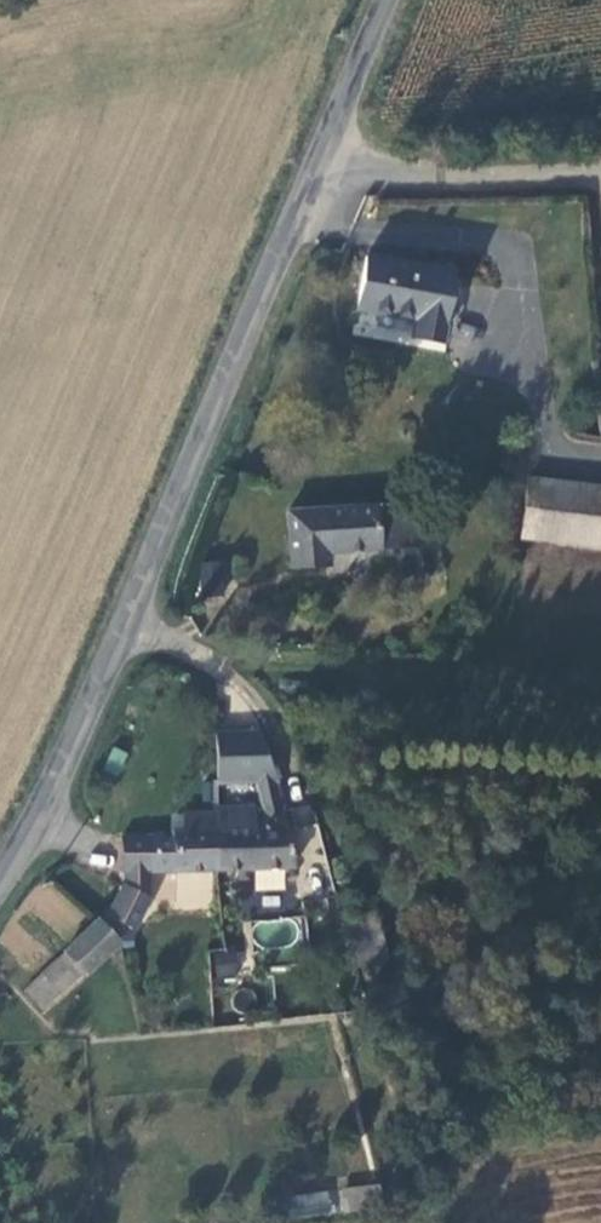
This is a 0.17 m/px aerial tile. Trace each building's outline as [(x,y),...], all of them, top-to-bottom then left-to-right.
[(460,275),(367,258),(356,317),(421,329),(418,347),(446,352),(460,275)] [(383,439),(388,442),(393,440),(396,435),(394,430),(389,427),(383,429),(381,434),(383,439)] [(532,476),(526,537),(600,543),(600,483),(532,476)] [(420,498),(285,505),(288,569),(336,566),(335,556),(398,552),(398,547),(423,546),(420,498)] [(224,560),(200,561),(201,596),(226,595),(224,560)] [(259,732),(217,732),(218,782),(254,782),(258,795),(258,807),(222,807),(222,809),(221,868),(295,865),(284,807),(278,782),(259,732)] [(221,868),(222,809),(183,811),(182,825),(171,826),(170,835),(122,834),(121,871),(124,872),(123,883),(108,912),(103,923),(116,936),(126,924),(135,931),(153,899),(153,870),(221,868)] [(85,972),(118,940),(116,936),(103,923),(97,918),(64,951),(84,971),(85,972)] [(44,1010),(84,971),(64,951),(24,989),(44,1010)] [(235,953),(214,955),(216,977),(237,976),(235,953)] [(365,1189),(278,1198),(280,1219),(367,1211),(365,1189)]
